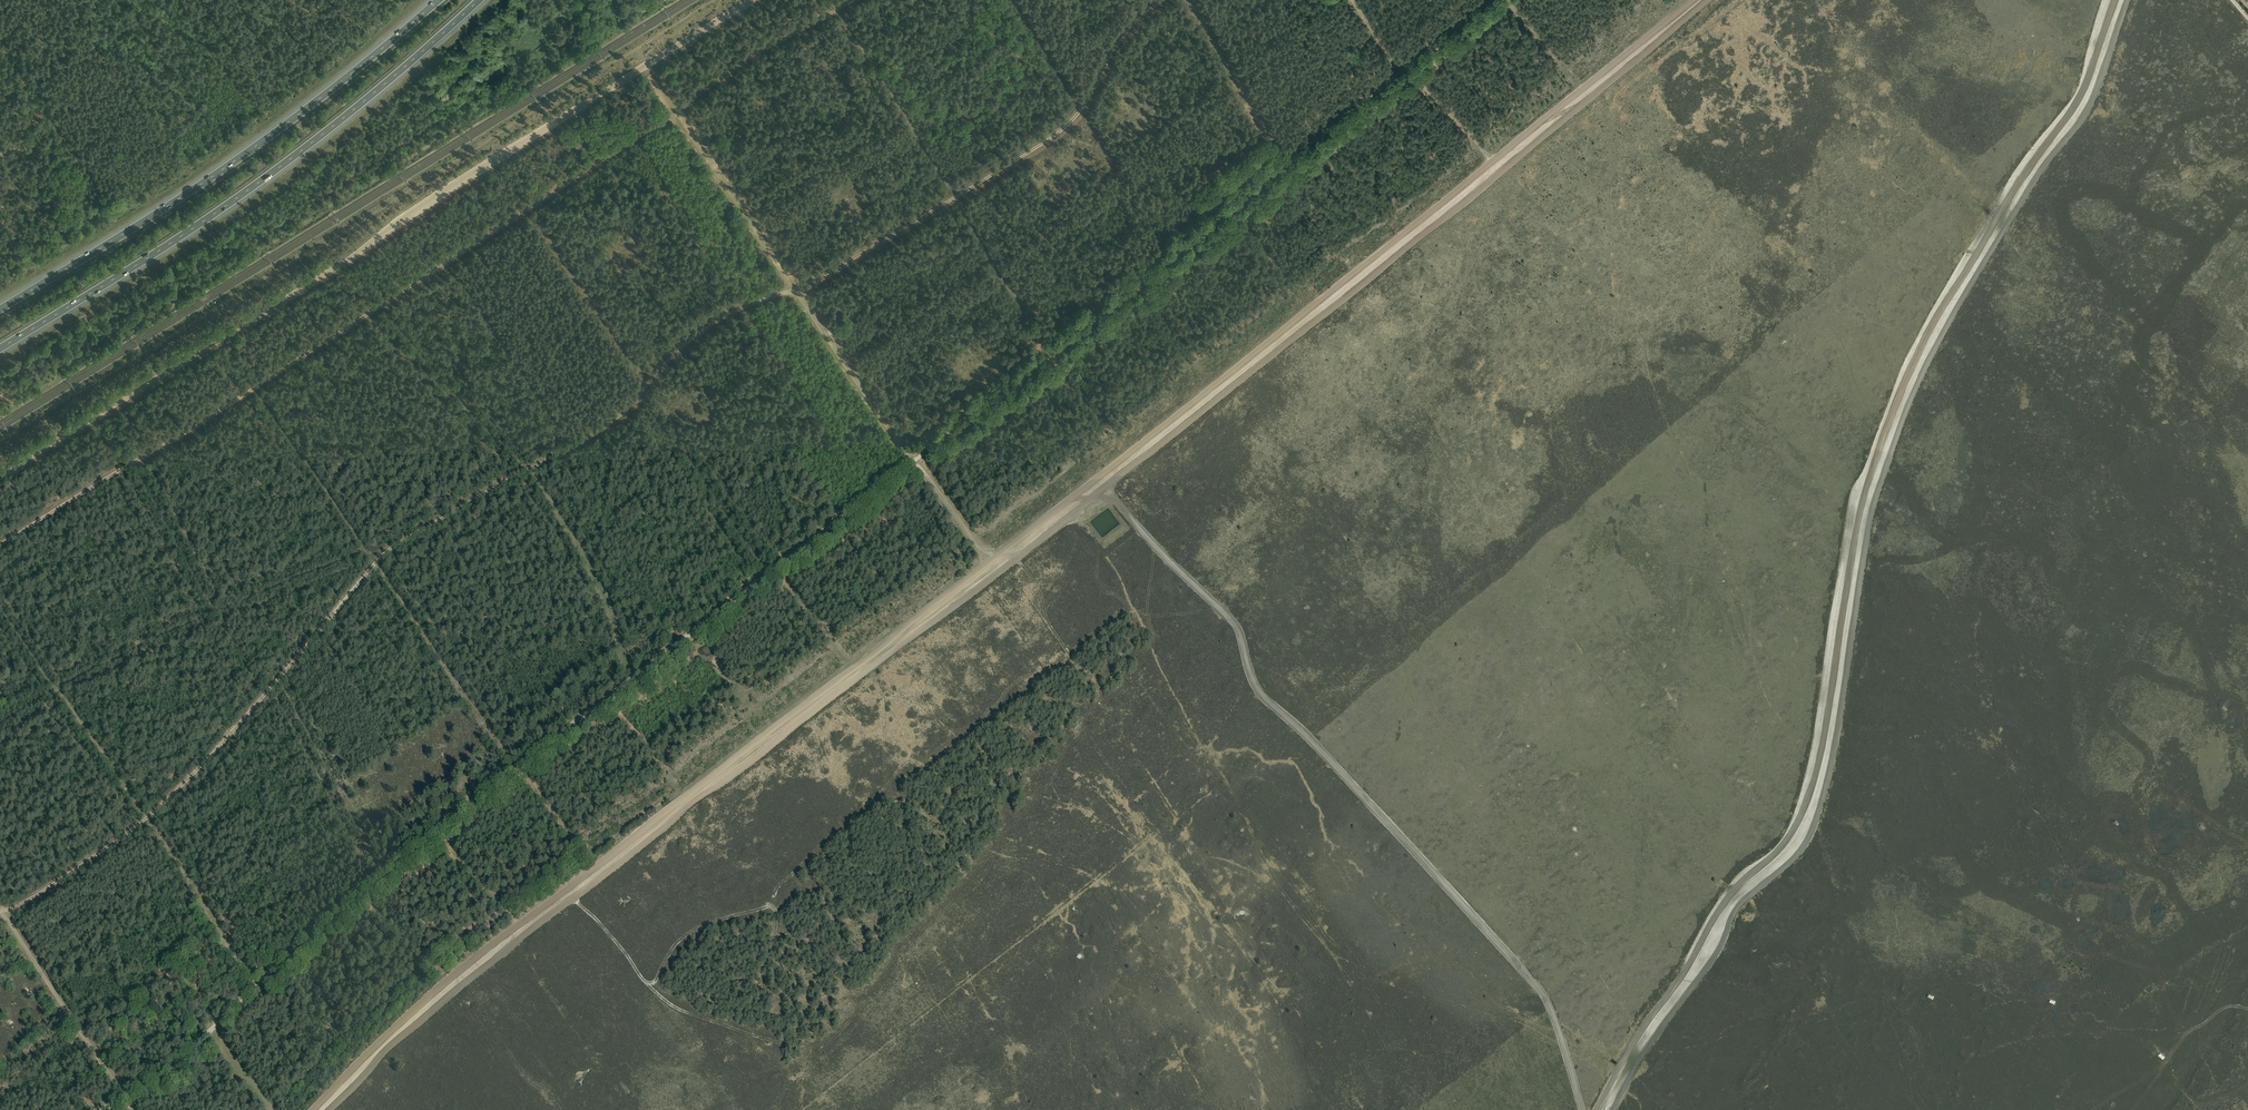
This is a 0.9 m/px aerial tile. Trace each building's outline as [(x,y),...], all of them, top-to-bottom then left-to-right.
[(265,138),(281,127),(278,123),(263,134),(265,138)]
